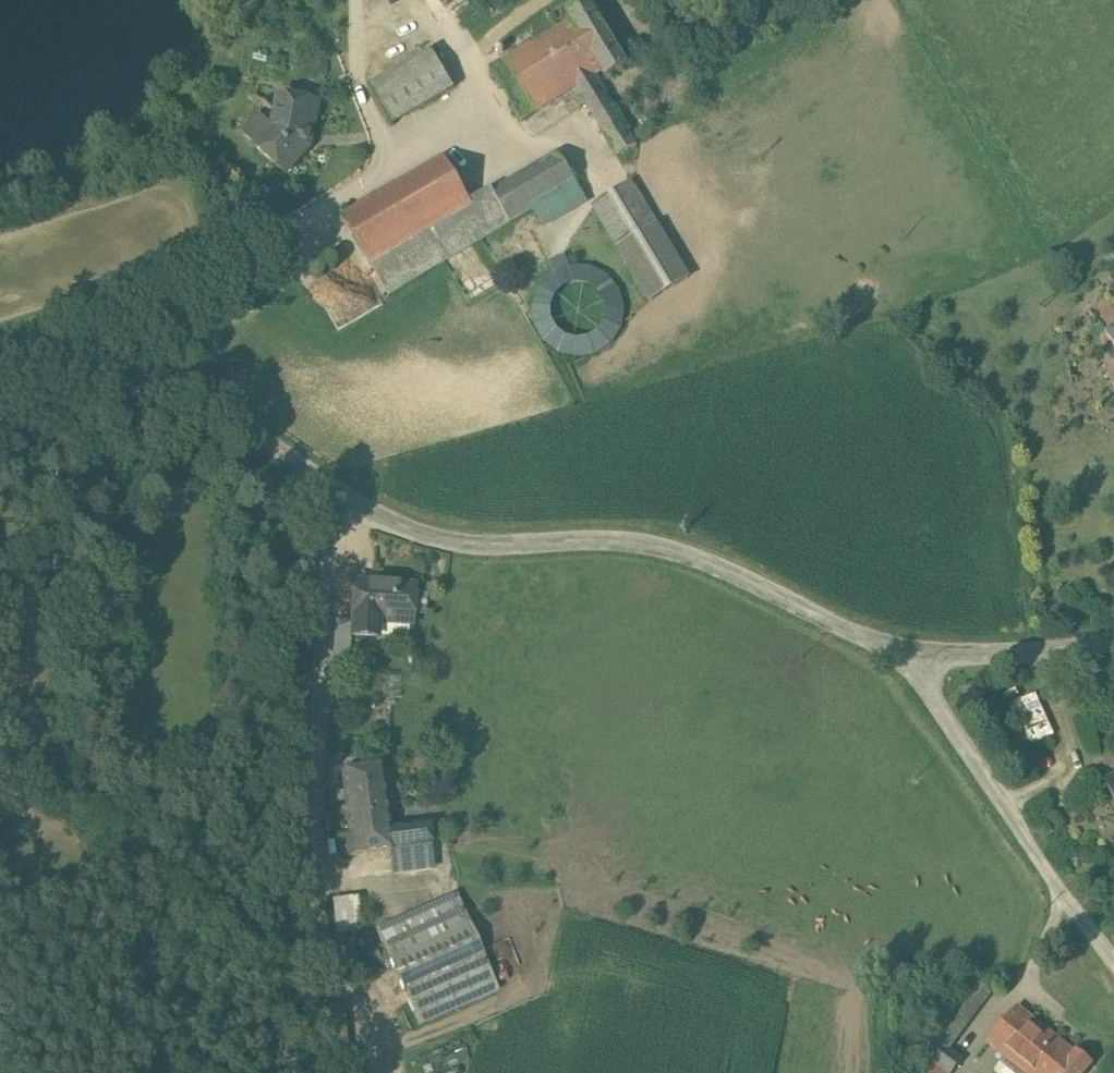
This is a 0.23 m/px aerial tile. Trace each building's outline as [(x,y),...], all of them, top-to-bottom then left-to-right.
[(588,0),(587,0),(568,11),(572,19),(602,70),(606,78),(626,66),(588,0)] [(572,19),(490,65),(520,117),(574,86),(594,75),(602,70),(572,19)] [(430,49),(367,84),(388,121),(452,85),(430,49)] [(594,75),(574,86),(580,95),(573,99),(578,107),(584,103),(614,156),(634,145),(594,75)] [(316,101),(278,91),(271,123),(270,124),(259,114),(245,129),(256,139),(254,141),(282,167),(306,142),(316,101)] [(441,154),(338,212),(382,289),(442,256),(505,220),(505,219),(529,206),(572,182),(556,151),(529,166),(529,165),(489,187),(488,186),(466,198),(441,154)] [(572,182),(529,206),(538,222),(580,198),(572,182)] [(631,183),(594,205),(618,246),(656,224),(631,183)] [(656,224),(618,246),(650,299),(688,277),(656,224)] [(336,258),(336,255),(336,253),(334,251),(332,250),(330,249),(327,250),(325,251),(324,253),(323,256),(324,258),(325,260),(327,262),(330,262),(332,262),(334,260),(336,258)] [(616,285),(604,273),(587,266),(569,266),(565,254),(549,261),(553,272),(540,284),(533,301),(533,319),(539,336),(552,349),(568,356),(586,356),(603,349),(616,337),(623,320),(623,302),(616,285)] [(323,267),(323,264),(323,262),(321,260),(319,258),(317,258),(314,258),(312,260),(311,262),(310,265),(311,267),(312,269),(314,270),(317,271),(319,270),(321,269),(323,267)] [(415,586),(355,582),(352,619),(354,619),(352,636),(378,637),(379,621),(412,623),(415,586)] [(1040,706),(1020,715),(1033,745),(1053,735),(1040,706)] [(381,766),(340,771),(348,834),(337,835),(339,855),(350,854),(390,850),(388,829),(381,766)] [(1105,782),(1113,799),(1113,777),(1105,782)] [(427,825),(388,829),(390,850),(429,845),(427,825)] [(456,896),(375,931),(387,959),(468,924),(456,896)] [(356,899),(332,901),(336,932),(360,930),(356,899)] [(468,924),(387,959),(416,1025),(497,990),(468,924)] [(968,980),(925,1037),(946,1053),(946,1052),(989,996),(968,980)] [(1014,1013),(988,1046),(1020,1072),(1086,1072),(1090,1069),(1074,1055),(1071,1059),(1014,1013)] [(934,1068),(940,1072),(953,1072),(961,1064),(946,1052),(946,1053),(934,1068)]
